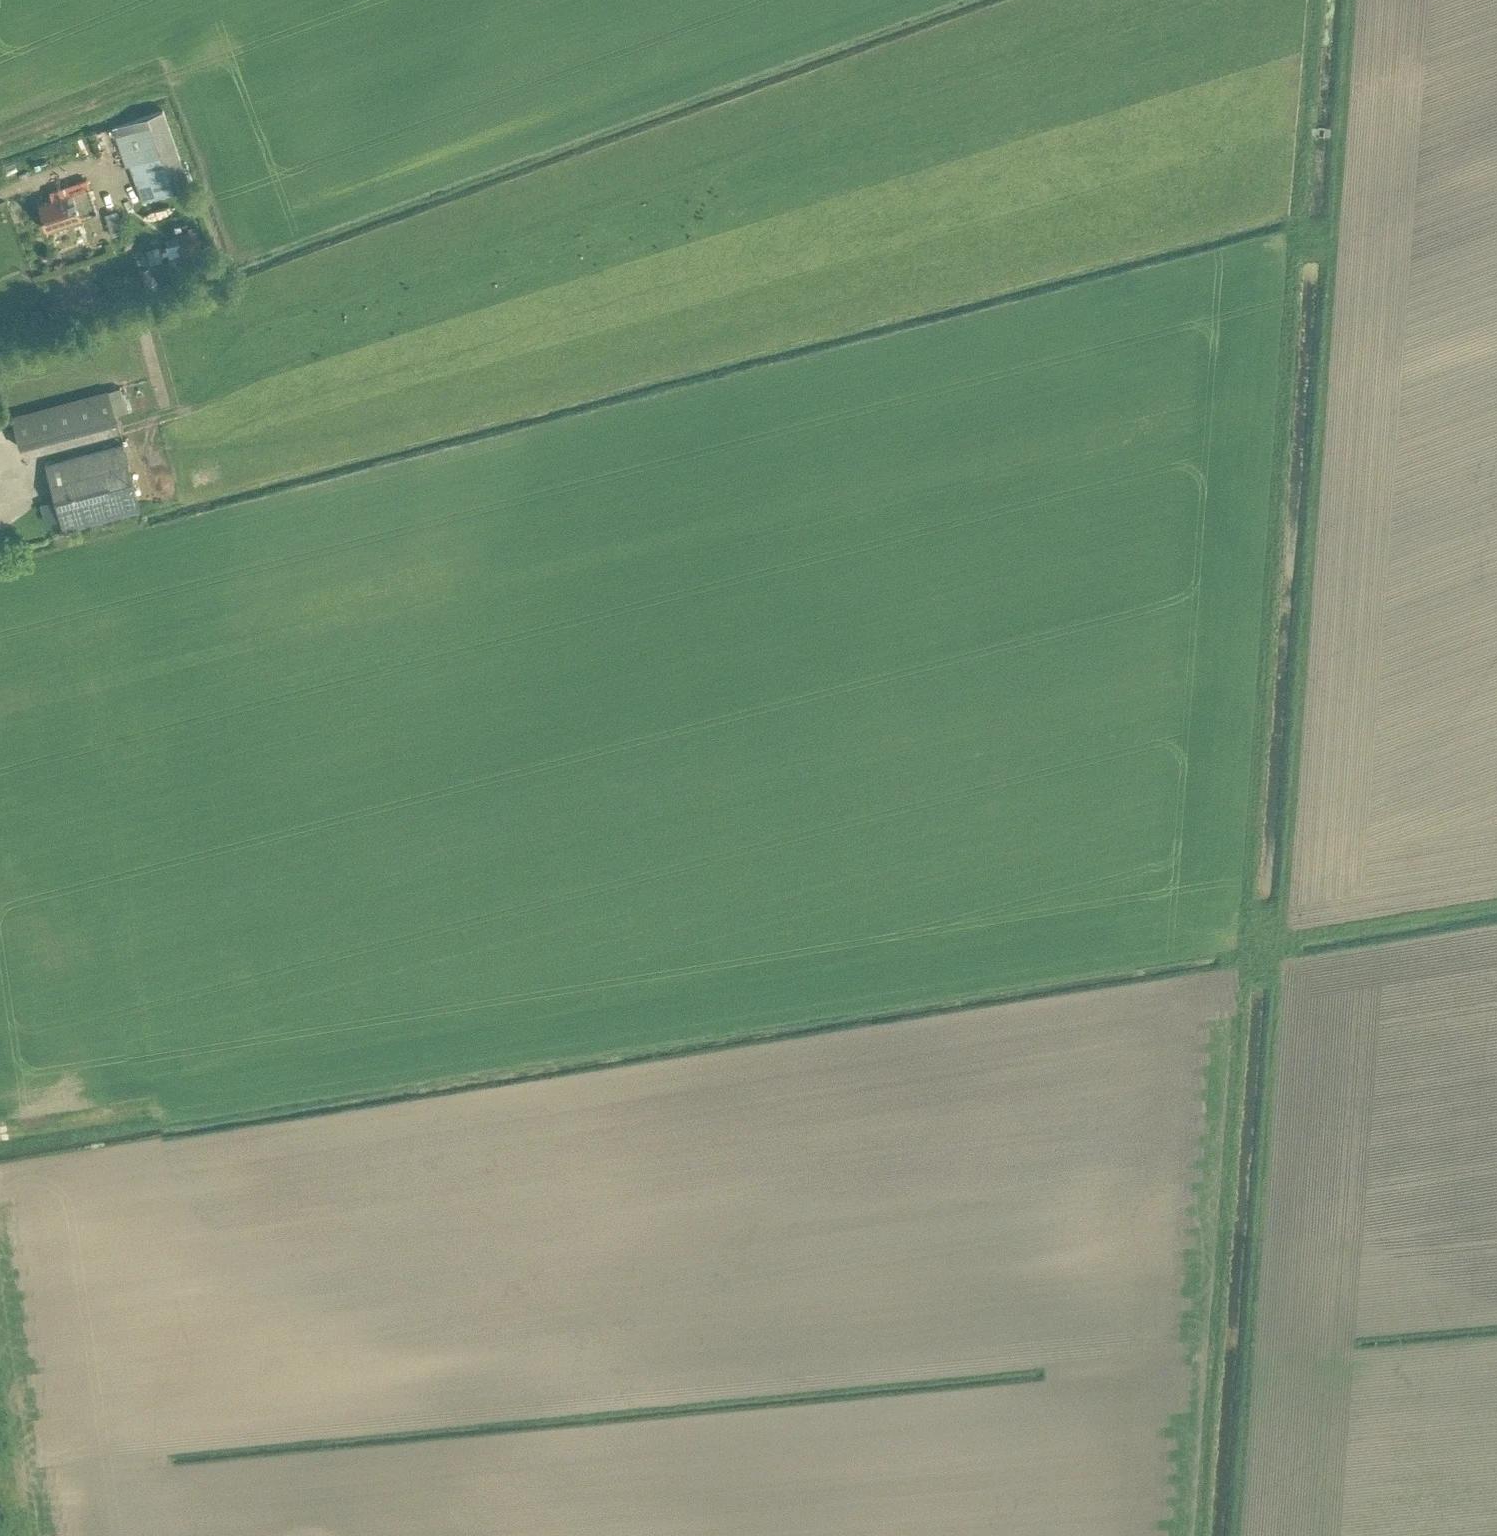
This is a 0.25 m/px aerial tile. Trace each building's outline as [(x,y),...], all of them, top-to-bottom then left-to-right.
[(191,184),(164,108),(112,126),(126,166),(130,165),(142,201),(191,184)] [(53,198),(39,203),(48,230),(82,218),(98,212),(87,179),(51,191),(53,198)] [(179,244),(191,281),(211,274),(199,237),(179,244)] [(109,389),(12,415),(20,446),(117,420),(109,389)] [(123,443),(46,464),(63,529),(141,508),(123,443)] [(45,521),(56,519),(53,499),(41,501),(45,521)]
